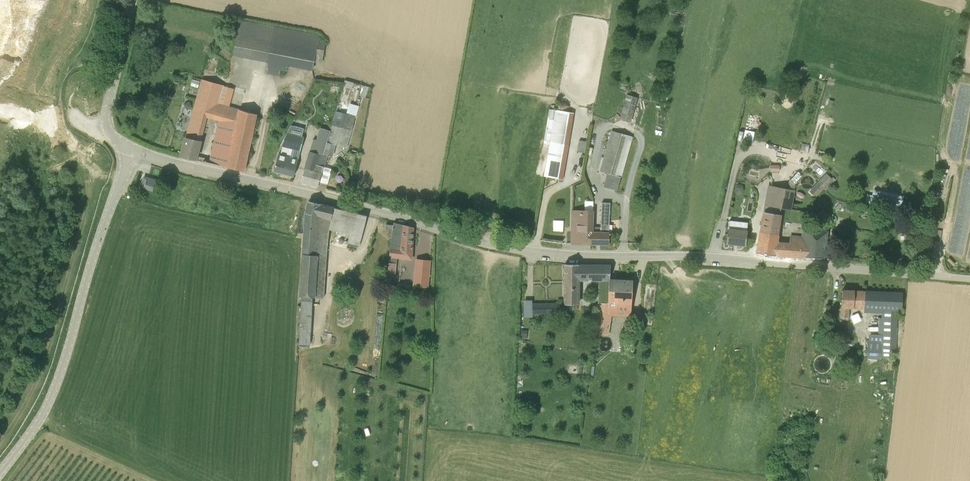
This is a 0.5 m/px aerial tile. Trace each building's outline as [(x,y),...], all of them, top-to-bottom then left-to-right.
[(239,20),(234,53),(270,59),(267,72),(280,74),(281,68),(288,69),(289,63),(314,67),(315,60),(323,61),(326,48),(318,47),(320,33),(239,20)] [(203,79),(181,154),(181,157),(196,160),(207,117),(236,125),(227,167),(245,171),(257,114),(229,107),(234,88),(203,79)] [(371,87),(364,85),(361,97),(369,99),(371,87)] [(630,122),(637,97),(626,94),(620,119),(630,122)] [(555,110),(550,141),(544,175),(562,179),(568,144),(573,113),(555,110)] [(314,171),(305,168),(301,182),(318,186),(319,182),(328,184),(332,168),(324,166),(327,155),(332,156),(336,144),(346,147),(355,115),(346,113),(336,111),(330,130),(331,130),(324,154),(319,153),(314,171)] [(324,154),(331,130),(330,130),(321,127),(317,140),(314,139),(305,168),(314,171),(319,153),(324,154)] [(753,138),(755,130),(746,129),(744,137),(753,138)] [(607,173),(621,177),(632,136),(612,130),(601,171),(607,173)] [(278,154),(274,172),(294,177),(297,160),(298,159),(290,157),(292,148),(300,150),(304,137),(287,133),(280,145),(282,146),(280,155),(278,154)] [(587,142),(579,140),(578,148),(586,149),(587,142)] [(617,190),(621,177),(607,173),(604,186),(617,190)] [(826,174),(818,182),(824,187),(826,190),(835,180),(833,178),(832,179),(826,174)] [(146,180),(144,188),(152,190),(153,188),(157,189),(159,181),(158,181),(158,183),(156,182),(155,181),(154,182),(146,180)] [(790,209),(793,192),(794,185),(789,180),(788,189),(768,185),(764,212),(760,232),(777,235),(781,207),(790,209)] [(818,182),(809,191),(815,196),(824,187),(818,182)] [(306,212),(301,281),(300,296),(302,296),(299,344),(310,345),(312,297),(315,297),(318,255),(315,255),(318,216),(330,219),(328,228),(350,233),(348,243),(360,245),(367,216),(309,201),(306,212)] [(592,227),(591,244),(608,244),(609,244),(609,232),(610,203),(602,202),(601,227),(593,227),(592,227)] [(572,244),(591,244),(592,227),(593,227),(593,210),(572,210),(572,244)] [(555,220),(555,229),(564,229),(564,219),(555,220)] [(729,220),(727,243),(745,245),(748,222),(729,220)] [(390,249),(388,268),(387,277),(395,277),(396,264),(397,264),(397,257),(412,259),(413,227),(394,222),(393,225),(393,230),(390,249)] [(760,232),(757,253),(774,255),(822,258),(826,232),(809,229),(804,228),(803,237),(801,236),(801,238),(791,237),(790,244),(776,243),(777,235),(760,232)] [(430,261),(416,260),(415,278),(428,279),(430,261)] [(594,265),(587,265),(587,266),(578,265),(578,264),(565,264),(565,266),(566,295),(565,295),(565,304),(578,304),(578,279),(599,280),(598,304),(601,305),(602,303),(608,303),(609,280),(610,266),(601,266),(594,266),(594,265)] [(338,276),(334,285),(342,288),(347,280),(338,276)] [(631,314),(632,281),(609,280),(608,303),(609,303),(608,311),(598,309),(596,323),(607,326),(609,313),(631,314)] [(884,334),(884,341),(896,342),(897,310),(902,310),(903,293),(842,290),(841,307),(841,317),(846,318),(846,320),(848,320),(849,307),(885,309),(885,317),(882,317),(881,334),(884,334)] [(553,314),(553,303),(533,304),(533,314),(553,314)] [(868,340),(867,351),(867,352),(881,353),(882,341),(868,340)]
